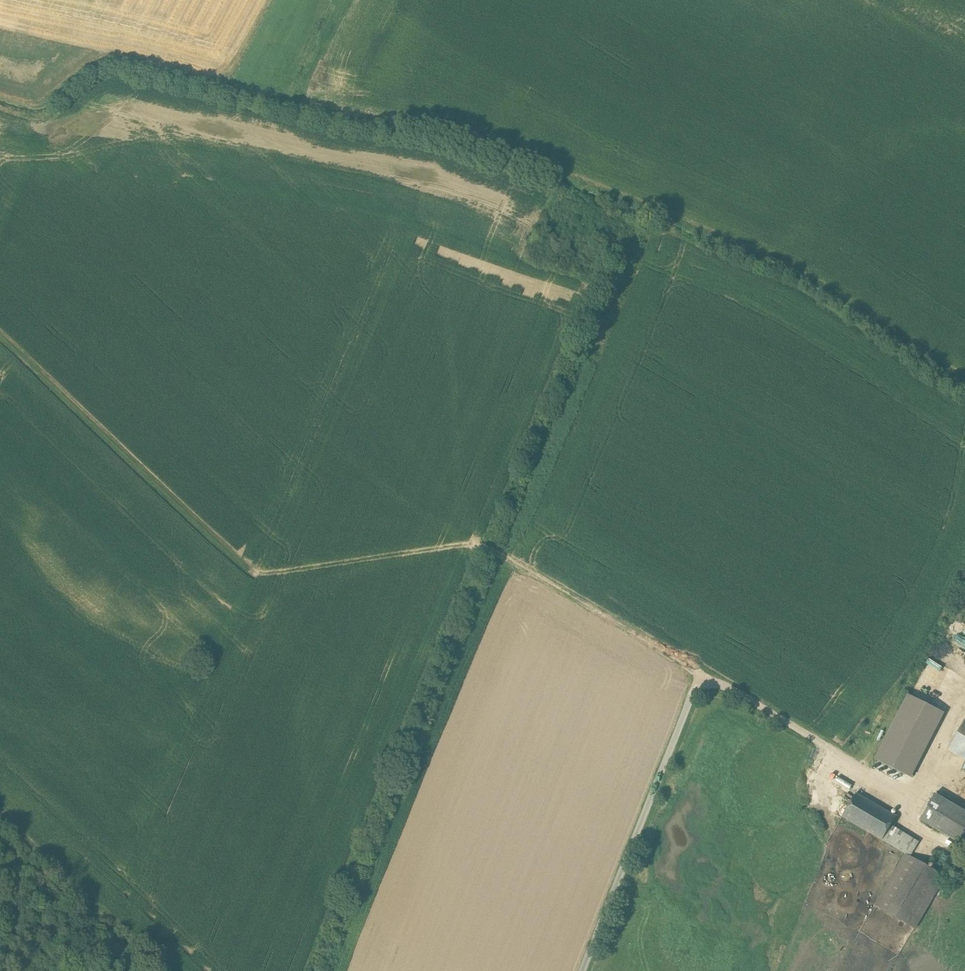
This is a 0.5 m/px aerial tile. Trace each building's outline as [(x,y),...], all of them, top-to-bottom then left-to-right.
[(958,657),(964,661),(964,635),(956,630),(951,639),(964,646),(958,657)] [(930,662),(924,671),(929,675),(928,677),(936,682),(938,678),(942,681),(941,683),(948,688),(952,680),(943,674),(945,672),(930,662)] [(949,750),(964,759),(964,723),(949,750)] [(931,750),(917,742),(896,776),(910,785),(931,750)] [(896,816),(856,793),(842,817),(882,840),(890,825),(896,816)] [(935,794),(920,819),(964,845),(964,843),(964,812),(935,794)] [(919,842),(890,825),(882,840),(905,854),(910,857),(910,856),(911,856),(919,842)] [(944,876),(910,856),(910,857),(905,854),(875,905),(915,929),(935,894),(933,893),(944,876)]
